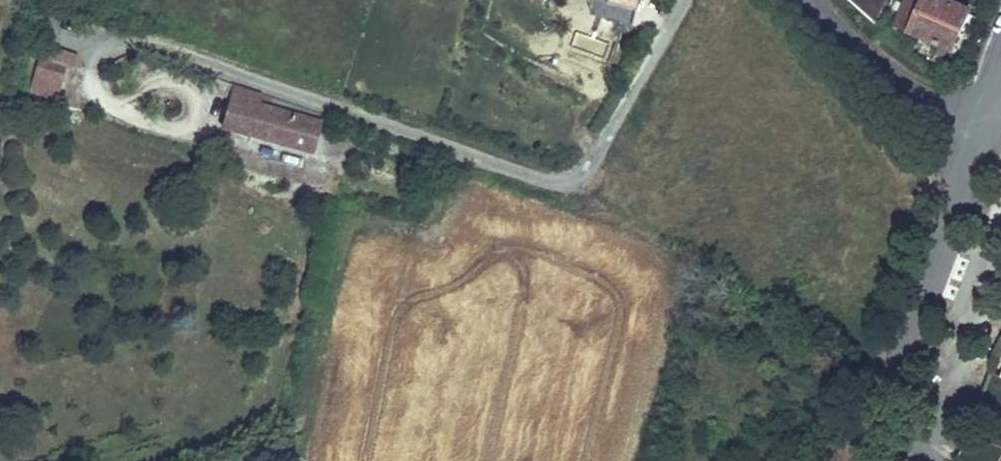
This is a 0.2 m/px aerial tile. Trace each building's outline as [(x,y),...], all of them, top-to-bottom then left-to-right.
[(883,0),(856,0),(873,21),(883,0)] [(965,37),(975,9),(951,0),(914,0),(903,27),(953,46),(958,35),(965,37)] [(960,50),(965,37),(958,35),(953,46),(960,50)] [(39,45),(27,93),(55,100),(64,62),(73,64),(75,54),(39,45)] [(214,78),(209,94),(230,100),(234,84),(214,78)] [(230,100),(222,125),(308,151),(321,109),(234,84),(230,100)] [(975,439),(965,460),(1000,460),(1000,449),(975,439)]
